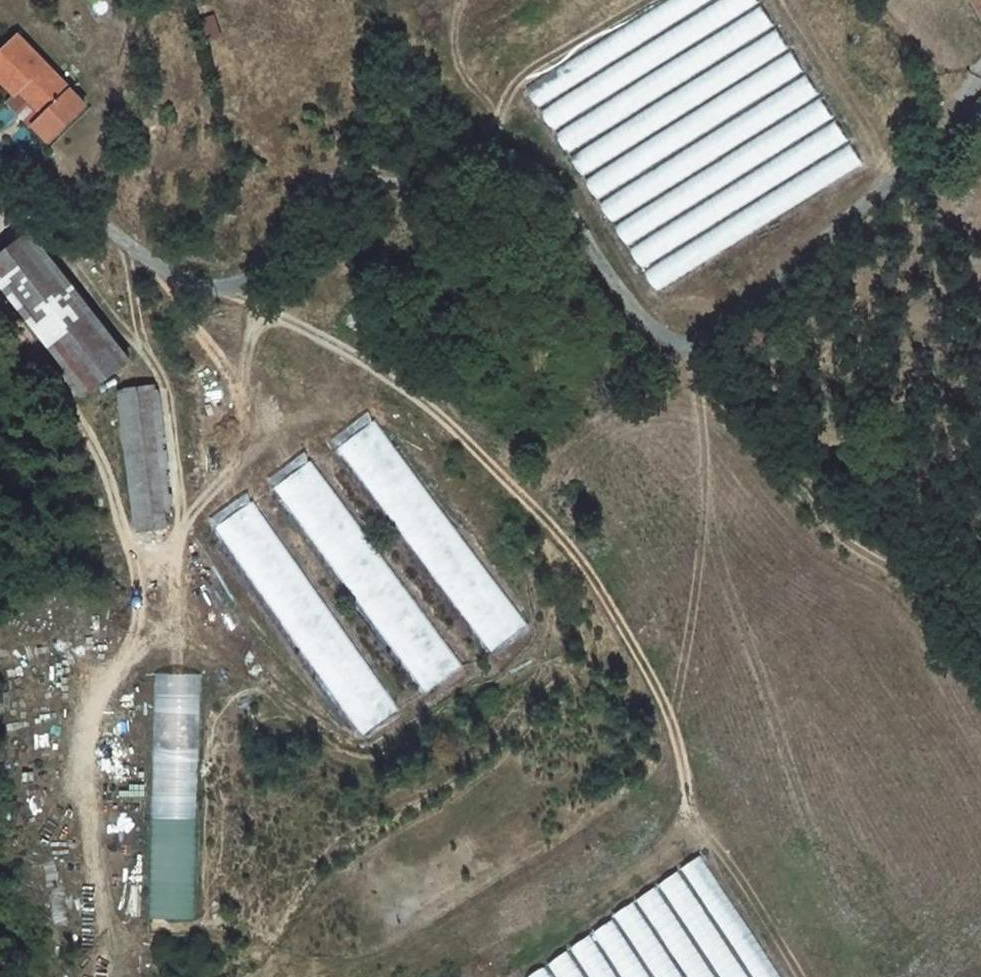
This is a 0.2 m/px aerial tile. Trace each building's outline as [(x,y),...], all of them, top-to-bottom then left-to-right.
[(539,107),(712,0),(663,0),(526,85),(539,107)] [(554,131),(759,5),(756,0),(717,0),(540,109),(554,131)] [(555,132),(569,154),(774,27),(760,5),(555,132)] [(570,155),(584,177),(789,51),(775,29),(570,155)] [(0,61),(0,85),(15,103),(22,97),(42,119),(67,97),(19,44),(0,61)] [(584,178),(598,200),(803,73),(789,51),(584,178)] [(599,202),(613,224),(818,98),(805,75),(599,202)] [(82,113),(67,97),(42,119),(33,128),(47,144),(82,113)] [(613,225),(627,247),(833,120),(819,98),(613,225)] [(629,248),(642,270),(848,144),(834,121),(629,248)] [(643,271),(657,293),(862,166),(848,144),(643,271)] [(134,361),(46,242),(0,274),(0,276),(74,377),(68,381),(83,401),(134,361)] [(120,397),(133,531),(158,527),(156,514),(168,513),(164,485),(161,447),(156,394),(120,397)] [(374,421),(336,449),(491,654),(529,625),(374,421)] [(313,460),(274,488),(423,697),(462,669),(313,460)] [(253,500),(214,527),(363,737),(402,709),(253,500)] [(178,674),(155,673),(150,917),(196,918),(201,674),(178,674)] [(680,871),(751,976),(780,976),(700,858),(680,871)] [(657,887),(717,976),(746,976),(677,873),(657,887)] [(635,901),(685,976),(714,976),(655,888),(635,901)] [(614,916),(654,976),(684,976),(634,903),(614,916)] [(592,934),(621,976),(650,976),(613,921),(592,934)] [(569,950),(587,976),(616,976),(589,936),(569,950)] [(546,964),(555,976),(584,976),(567,951),(546,964)] [(527,976),(552,976),(545,966),(527,976)]
